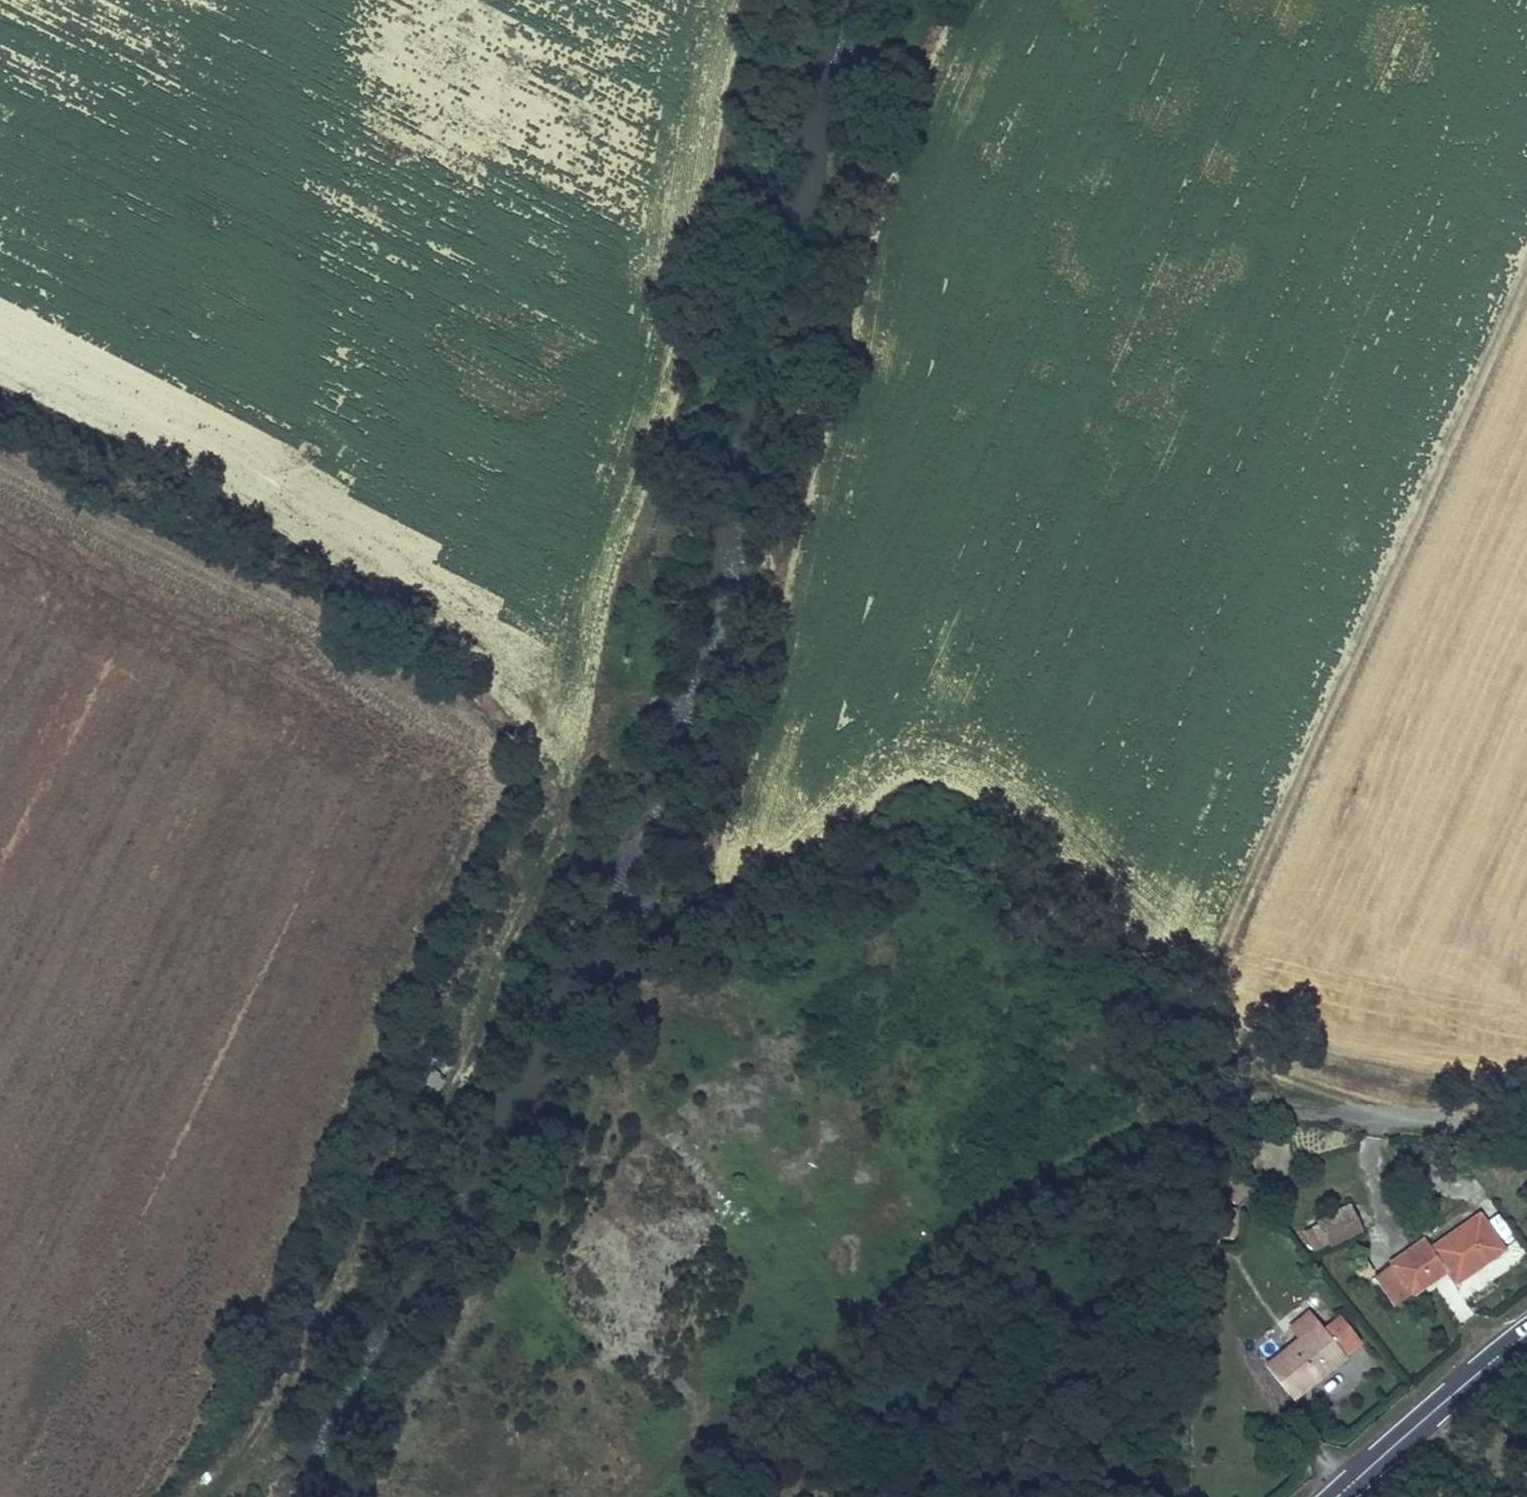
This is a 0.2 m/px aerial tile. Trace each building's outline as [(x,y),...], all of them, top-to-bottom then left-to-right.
[(438,1091),(446,1080),(434,1072),(427,1084),(438,1091)] [(1360,1229),(1350,1207),(1319,1222),(1330,1244),(1360,1229)] [(1456,1284),(1504,1250),(1480,1216),(1432,1249),(1426,1240),(1390,1266),(1391,1267),(1411,1295),(1412,1296),(1448,1271),(1456,1284)] [(1411,1295),(1391,1267),(1376,1277),(1396,1306),(1411,1295)] [(1324,1329),(1311,1312),(1290,1328),(1299,1340),(1300,1339),(1305,1344),(1324,1329)] [(1347,1357),(1345,1355),(1360,1343),(1340,1318),(1325,1330),(1324,1329),(1305,1344),(1300,1339),(1299,1340),(1267,1366),(1289,1394),(1323,1368),(1327,1373),(1347,1357)] [(1293,1400),(1327,1373),(1323,1368),(1289,1394),(1293,1400)]
